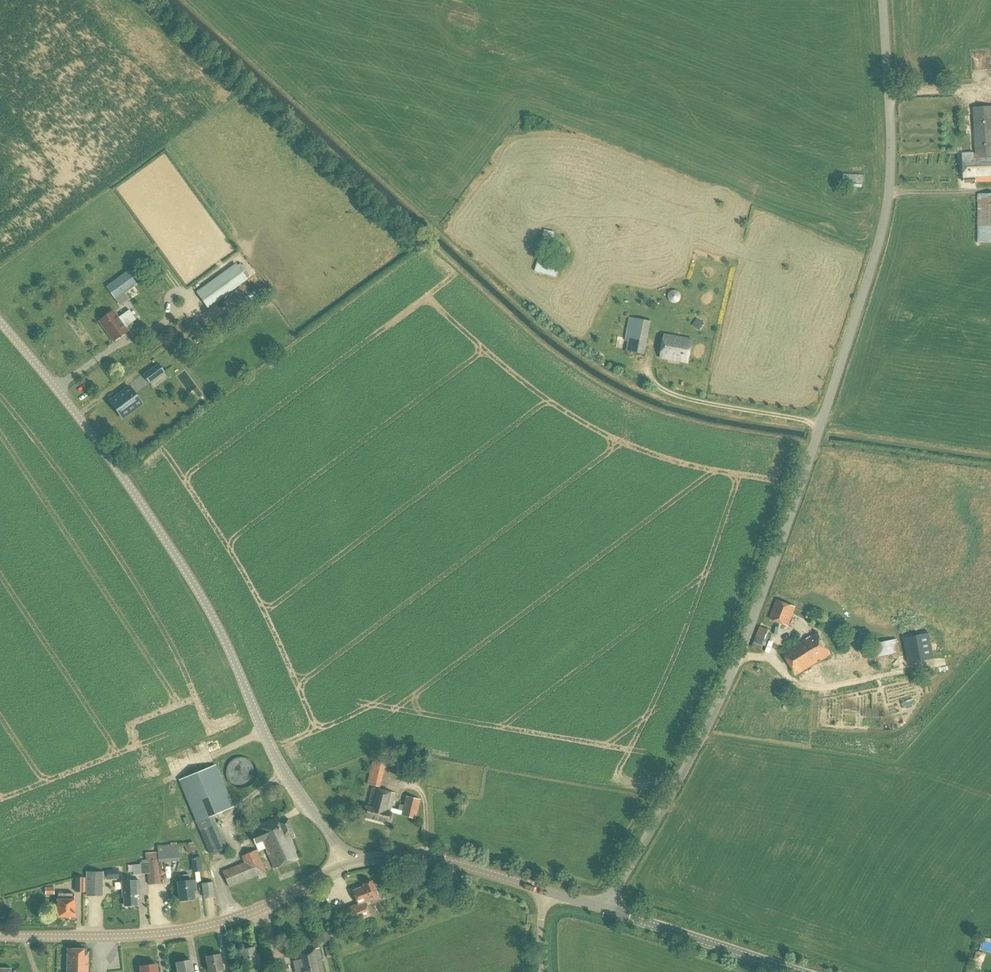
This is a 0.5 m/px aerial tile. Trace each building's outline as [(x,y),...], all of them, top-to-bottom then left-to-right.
[(973,108),(976,153),(963,154),(964,183),(976,182),(990,182),(990,107),(973,108)] [(862,188),(863,175),(843,174),(842,187),(862,188)] [(977,194),(977,243),(990,243),(990,194),(977,194)] [(550,248),(554,232),(544,230),(540,246),(550,248)] [(556,277),(560,264),(538,258),(535,272),(556,277)] [(208,308),(247,280),(235,263),(196,292),(208,308)] [(137,285),(130,275),(107,291),(119,307),(127,300),(123,294),(137,285)] [(248,288),(255,296),(260,292),(253,284),(248,288)] [(136,320),(129,310),(118,317),(113,311),(99,321),(114,341),(128,331),(125,328),(136,320)] [(645,355),(651,321),(629,317),(625,341),(628,342),(626,351),(645,355)] [(688,363),(692,340),(665,335),(661,358),(688,363)] [(149,383),(165,372),(159,363),(143,375),(149,383)] [(704,388),(704,381),(680,378),(680,385),(704,388)] [(139,392),(148,387),(144,381),(132,388),(133,390),(136,388),(139,392)] [(122,417),(141,403),(130,388),(111,402),(122,417)] [(788,626),(795,607),(776,600),(769,618),(788,626)] [(765,646),(769,635),(767,635),(769,630),(760,626),(752,647),(761,651),(763,645),(765,646)] [(796,675),(831,654),(817,632),(783,653),(796,675)] [(903,638),(908,664),(934,659),(929,633),(903,638)] [(875,658),(876,665),(898,660),(895,645),(873,649),(875,658)] [(213,755),(223,752),(218,734),(208,737),(213,755)] [(241,788),(243,788),(246,788),(248,787),(251,785),(253,783),(254,781),(256,779),(256,776),(257,774),(257,771),(256,768),(255,766),(254,764),(252,761),(250,760),(248,758),(246,758),(243,757),(241,757),(240,757),(238,757),(235,758),(233,759),(231,761),(229,763),(227,765),(226,767),(226,770),(225,773),(226,775),(226,778),(228,780),(229,782),(231,784),(233,786),(235,787),(238,788),(241,788)] [(380,787),(385,762),(372,759),(366,784),(380,787)] [(179,780),(196,822),(213,815),(233,807),(216,765),(179,780)] [(391,808),(395,793),(377,789),(372,788),(367,806),(365,806),(363,816),(388,823),(391,813),(416,819),(420,799),(405,796),(403,806),(399,805),(398,810),(391,808)] [(300,858),(292,839),(295,837),(293,832),(294,832),(288,819),(251,834),(255,844),(262,841),(274,868),(279,866),(279,867),(300,858)] [(218,828),(202,835),(210,854),(226,847),(218,828)] [(161,884),(160,862),(179,861),(178,844),(157,846),(157,852),(145,853),(145,860),(142,860),(142,863),(141,863),(141,874),(147,874),(148,885),(161,884)] [(193,844),(185,848),(188,854),(196,850),(193,844)] [(258,852),(257,849),(241,856),(243,862),(222,871),(229,887),(266,871),(258,852)] [(193,872),(202,871),(200,857),(191,858),(193,872)] [(107,880),(119,879),(118,870),(112,870),(106,870),(107,880)] [(103,896),(104,871),(86,871),(86,896),(103,896)] [(190,880),(189,874),(179,875),(180,882),(177,882),(179,900),(195,899),(194,891),(196,891),(195,880),(190,880)] [(85,892),(85,878),(75,877),(75,892),(85,892)] [(458,889),(459,882),(451,880),(449,886),(458,889)] [(137,905),(137,890),(140,890),(140,881),(122,881),(122,897),(124,897),(124,905),(125,905),(126,907),(131,906),(132,905),(137,905)] [(365,902),(378,897),(371,881),(363,884),(364,886),(353,891),(358,903),(340,910),(346,925),(370,916),(365,902)] [(204,897),(214,896),(212,882),(202,883),(204,897)] [(76,917),(76,899),(74,899),(74,893),(58,893),(58,899),(58,916),(65,916),(67,918),(71,918),(72,916),(76,917)] [(324,943),(332,941),(331,934),(341,931),(339,926),(334,927),(329,929),(321,930),(324,943)] [(255,955),(254,947),(241,950),(244,966),(245,966),(245,967),(248,966),(249,971),(256,970),(255,964),(260,963),(258,954),(255,955)] [(89,952),(86,949),(68,948),(68,950),(65,951),(65,955),(68,956),(67,971),(89,971),(89,952)] [(319,949),(295,953),(296,961),(294,961),(296,971),(323,971),(319,949)] [(983,962),(985,954),(977,951),(974,959),(983,962)] [(221,971),(223,971),(220,954),(206,957),(209,971),(221,971)] [(191,960),(177,963),(178,971),(193,971),(191,960)]
